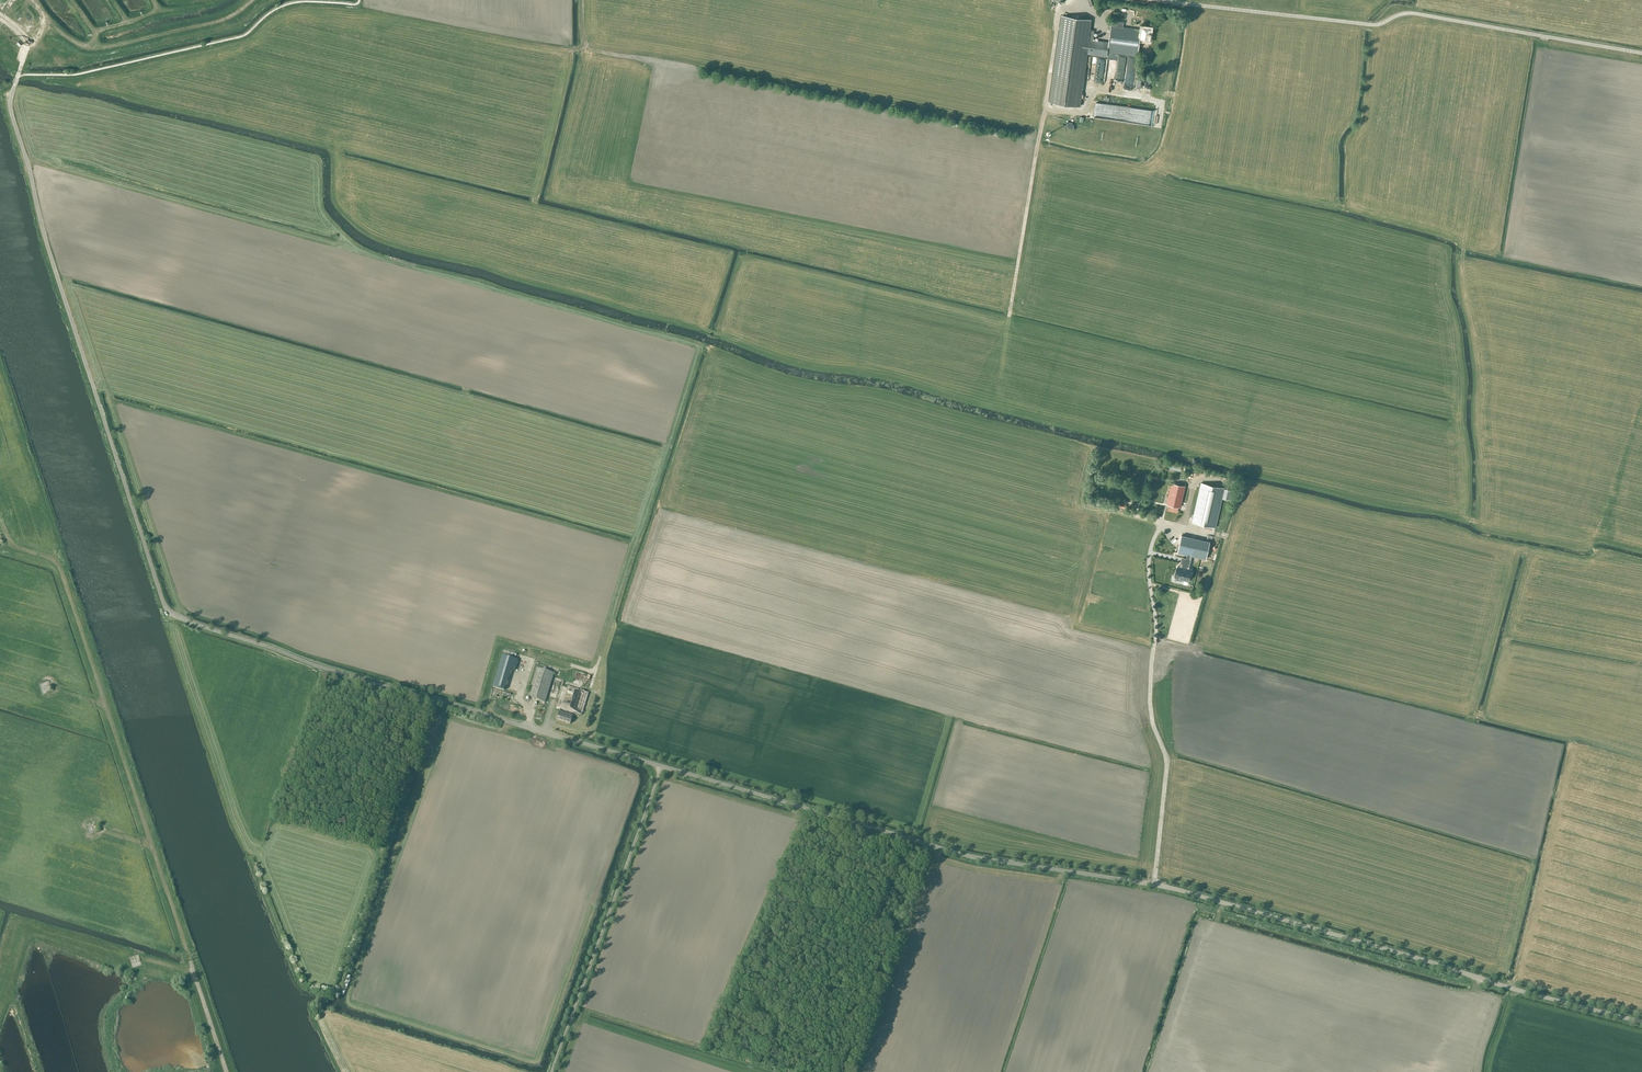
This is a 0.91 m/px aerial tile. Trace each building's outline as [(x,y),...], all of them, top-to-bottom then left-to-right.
[(1055,66),(1050,102),(1079,106),(1087,54),(1107,57),(1107,52),(1137,56),(1140,39),(1149,40),(1150,28),(1141,27),(1141,29),(1114,25),(1114,21),(1108,20),(1108,24),(1111,25),(1108,42),(1093,39),(1094,30),(1089,29),(1090,19),(1063,15),(1056,66),(1055,66)] [(1179,508),(1184,486),(1171,483),(1166,505),(1179,508)] [(1215,528),(1224,488),(1200,483),(1192,523),(1215,528)] [(1221,531),(1224,523),(1218,521),(1216,529),(1221,531)] [(1191,556),(1205,559),(1210,542),(1181,535),(1177,553),(1187,555),(1186,558),(1181,557),(1179,567),(1178,566),(1175,578),(1177,578),(1176,581),(1181,582),(1181,579),(1188,581),(1191,569),(1189,569),(1191,556)] [(512,670),(517,671),(520,661),(505,656),(494,687),(506,690),(512,670)] [(544,703),(554,674),(536,669),(527,697),(544,703)] [(556,680),(553,679),(551,686),(558,688),(559,682),(556,681),(556,680)] [(581,715),(588,694),(563,686),(556,707),(581,715)] [(570,724),(572,715),(559,711),(556,720),(570,724)]
